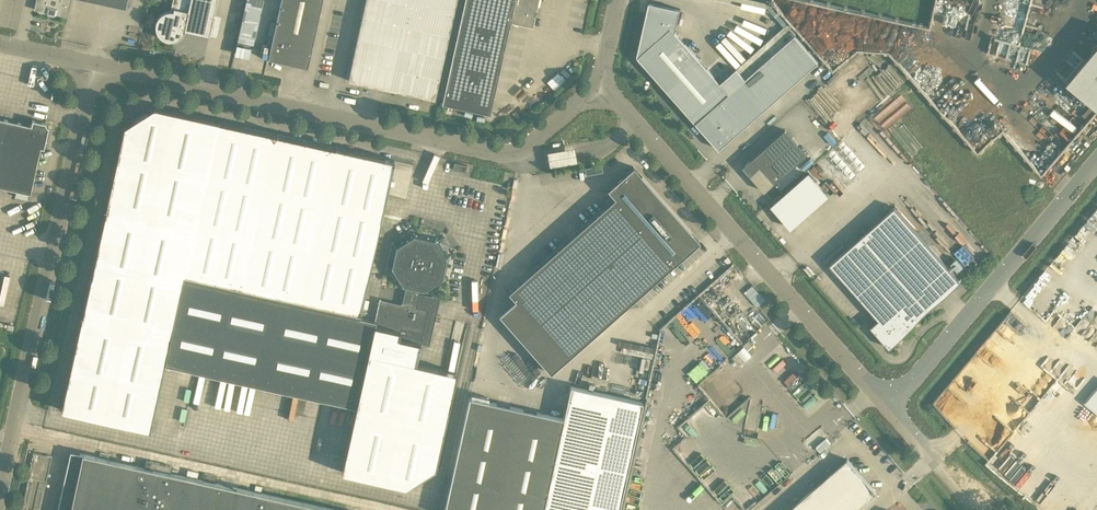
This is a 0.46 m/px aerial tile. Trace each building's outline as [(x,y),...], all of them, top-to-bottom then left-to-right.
[(34,9),(68,16),(71,0),(36,0),(34,9)] [(171,8),(174,9),(173,11),(172,11),(170,11),(169,11),(167,11),(166,11),(164,12),(163,13),(162,14),(160,15),(159,16),(158,17),(157,18),(157,20),(156,21),(156,22),(156,24),(156,25),(156,26),(156,27),(156,29),(156,30),(157,31),(157,33),(158,34),(159,35),(159,36),(161,37),(162,38),(163,39),(164,39),(166,40),(168,40),(169,40),(170,41),(171,41),(174,40),(175,40),(176,39),(178,39),(179,38),(180,37),(181,36),(182,34),(183,33),(184,32),(185,30),(185,29),(209,35),(217,0),(173,0),(171,8)] [(268,59),(307,68),(322,0),(281,0),(268,59)] [(435,99),(457,0),(366,0),(348,80),(435,99)] [(442,102),(489,112),(510,21),(533,26),(538,0),(464,0),(442,102)] [(638,56),(689,114),(722,85),(675,32),(680,9),(657,4),(655,15),(648,13),(638,56)] [(1036,27),(1034,41),(1040,42),(1040,44),(1047,45),(1049,29),(1036,27)] [(795,35),(746,78),(769,105),(818,61),(795,35)] [(992,36),(988,55),(1028,62),(1032,43),(992,36)] [(1066,80),(1096,106),(1096,44),(1066,80)] [(248,49),(236,46),(235,52),(247,55),(248,49)] [(722,85),(689,114),(720,148),(769,105),(746,78),(729,93),(722,85)] [(183,278),(218,121),(154,106),(124,125),(61,409),(149,429),(164,364),(183,278)] [(49,126),(47,126),(46,124),(46,123),(32,119),(31,125),(0,118),(0,186),(30,193),(40,147),(44,148),(49,126)] [(183,278),(359,317),(394,160),(218,121),(183,278)] [(785,129),(743,166),(765,191),(807,154),(785,129)] [(576,142),(548,147),(551,162),(578,157),(576,142)] [(453,169),(466,172),(467,165),(454,162),(453,169)] [(499,315),(550,373),(700,241),(633,166),(607,189),(615,197),(508,292),(516,300),(499,315)] [(781,197),(771,206),(791,228),(801,220),(781,197)] [(895,206),(831,263),(879,318),(871,326),(890,347),(960,281),(895,206)] [(416,307),(420,293),(424,294),(445,280),(450,257),(437,236),(413,231),(393,244),(387,268),(400,288),(405,289),(402,303),(380,299),(375,320),(359,317),(183,278),(164,364),(355,406),(356,406),(374,325),(399,330),(398,338),(420,343),(428,309),(416,307)] [(457,370),(416,361),(420,344),(420,343),(398,338),(399,330),(374,325),(356,406),(355,406),(341,472),(405,486),(435,467),(457,370)] [(732,357),(740,365),(757,350),(749,342),(732,357)] [(702,361),(690,372),(699,381),(711,370),(702,361)] [(1025,419),(1096,417),(1096,388),(1087,400),(1060,377),(1025,419)] [(221,402),(206,398),(207,391),(203,390),(204,385),(196,383),(191,405),(218,412),(221,402)] [(444,509),(619,509),(643,400),(571,384),(563,417),(469,396),(444,509)] [(822,450),(833,442),(829,437),(818,445),(822,450)] [(42,509),(52,454),(36,451),(26,507),(42,509)] [(170,473),(172,465),(146,460),(145,467),(71,451),(57,509),(339,509),(170,473)] [(877,492),(848,459),(789,509),(856,509),(877,492)] [(203,479),(215,481),(217,475),(204,473),(203,479)]
